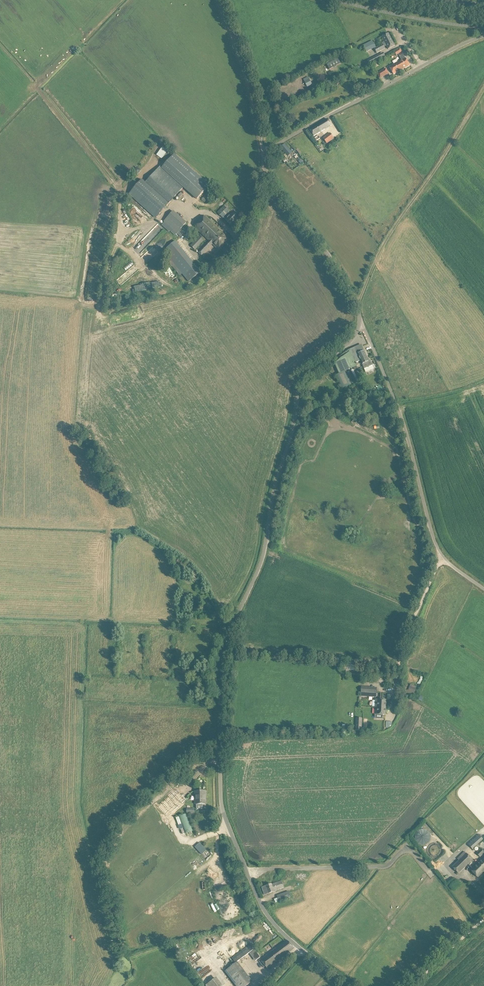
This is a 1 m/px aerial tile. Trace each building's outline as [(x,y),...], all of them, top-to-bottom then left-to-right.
[(382,37),(384,41),(382,43),(383,44),(375,48),(377,53),(385,49),(384,46),(387,45),(388,49),(395,45),(388,33),(382,37)] [(364,45),(367,51),(376,47),(373,41),(364,45)] [(370,64),(385,56),(383,52),(368,61),(370,64)] [(330,69),(341,63),(338,58),(327,64),(330,69)] [(410,65),(407,61),(406,58),(390,67),(393,74),(410,65)] [(386,69),(378,74),(380,78),(388,73),(386,69)] [(305,88),(312,84),(308,77),(303,79),(305,81),(303,82),(305,88)] [(314,136),(318,133),(331,125),(327,119),(320,123),(310,130),(314,136)] [(323,138),(327,143),(334,138),(330,133),(323,138)] [(291,153),(284,144),(280,147),(288,156),(291,153)] [(157,155),(163,158),(167,149),(161,147),(157,155)] [(326,156),(329,160),(335,154),(332,150),(326,156)] [(162,168),(184,187),(196,173),(174,154),(162,168)] [(145,183),(142,180),(130,194),(157,217),(184,187),(162,168),(161,166),(145,183)] [(196,173),(184,187),(197,199),(209,185),(196,173)] [(229,211),(224,206),(218,213),(223,218),(223,217),(226,215),(229,211)] [(165,222),(162,225),(169,231),(170,230),(175,235),(177,233),(186,223),(173,211),(164,221),(165,222)] [(226,215),(223,217),(226,220),(231,226),(239,219),(239,218),(235,215),(233,213),(228,218),(226,215)] [(195,227),(200,232),(204,227),(209,232),(212,228),(216,232),(212,236),(216,239),(220,236),(225,241),(228,238),(219,230),(219,229),(206,216),(195,227)] [(218,249),(225,241),(220,236),(216,239),(212,236),(216,232),(212,228),(209,232),(204,227),(200,232),(209,241),(207,243),(205,242),(197,251),(198,252),(201,256),(213,244),(218,249)] [(204,241),(199,236),(191,246),(195,250),(204,241)] [(201,272),(175,241),(163,251),(168,257),(164,260),(169,266),(171,265),(180,275),(182,274),(189,282),(201,272)] [(123,267),(125,270),(133,264),(131,262),(123,267)] [(165,279),(175,275),(172,268),(162,271),(165,279)] [(339,357),(340,359),(335,363),(339,373),(336,375),(342,389),(352,384),(346,370),(357,366),(355,363),(361,360),(364,369),(368,367),(372,365),(370,360),(369,361),(362,346),(356,348),(355,347),(348,350),(346,351),(339,357)] [(179,558),(177,561),(182,565),(181,566),(185,570),(186,569),(189,571),(196,580),(199,577),(192,568),(192,569),(179,558)] [(357,664),(348,662),(346,669),(356,671),(357,664)] [(417,686),(411,684),(409,690),(407,690),(405,689),(404,691),(413,695),(417,686)] [(362,687),(361,693),(361,696),(376,697),(377,688),(362,687)] [(375,707),(386,708),(386,700),(376,699),(375,707)] [(206,795),(206,791),(195,791),(196,791),(197,804),(195,804),(196,804),(196,809),(203,808),(203,804),(205,804),(205,795),(206,795)] [(164,804),(160,807),(168,816),(178,806),(180,807),(184,804),(182,802),(186,799),(179,792),(172,799),(171,797),(163,803),(164,804)] [(171,826),(164,818),(160,822),(161,822),(155,828),(155,827),(151,830),(156,836),(159,833),(161,835),(171,826)] [(429,845),(431,830),(417,828),(415,843),(429,845)] [(468,844),(473,849),(483,839),(479,834),(468,844)] [(207,854),(201,847),(197,851),(195,849),(188,855),(190,857),(184,863),(182,861),(177,865),(186,875),(190,872),(185,867),(187,865),(186,865),(193,860),(197,864),(207,854)] [(459,873),(473,859),(465,851),(457,858),(459,860),(452,866),(459,873)] [(480,861),(479,860),(476,863),(477,864),(471,870),(478,877),(483,871),(483,857),(480,861)] [(271,875),(265,877),(268,884),(269,887),(268,887),(270,893),(271,895),(272,895),(273,895),(275,900),(281,898),(279,893),(276,894),(275,890),(280,888),(278,883),(274,885),(273,883),(274,882),(271,875)] [(277,961),(294,948),(287,940),(270,953),(277,961)] [(237,962),(253,950),(250,945),(232,958),(236,963),(225,971),(231,978),(243,969),(237,962)] [(270,953),(259,961),(264,967),(266,966),(267,968),(277,961),(270,953)] [(206,985),(221,985),(222,985),(216,977),(205,985),(206,985)]
